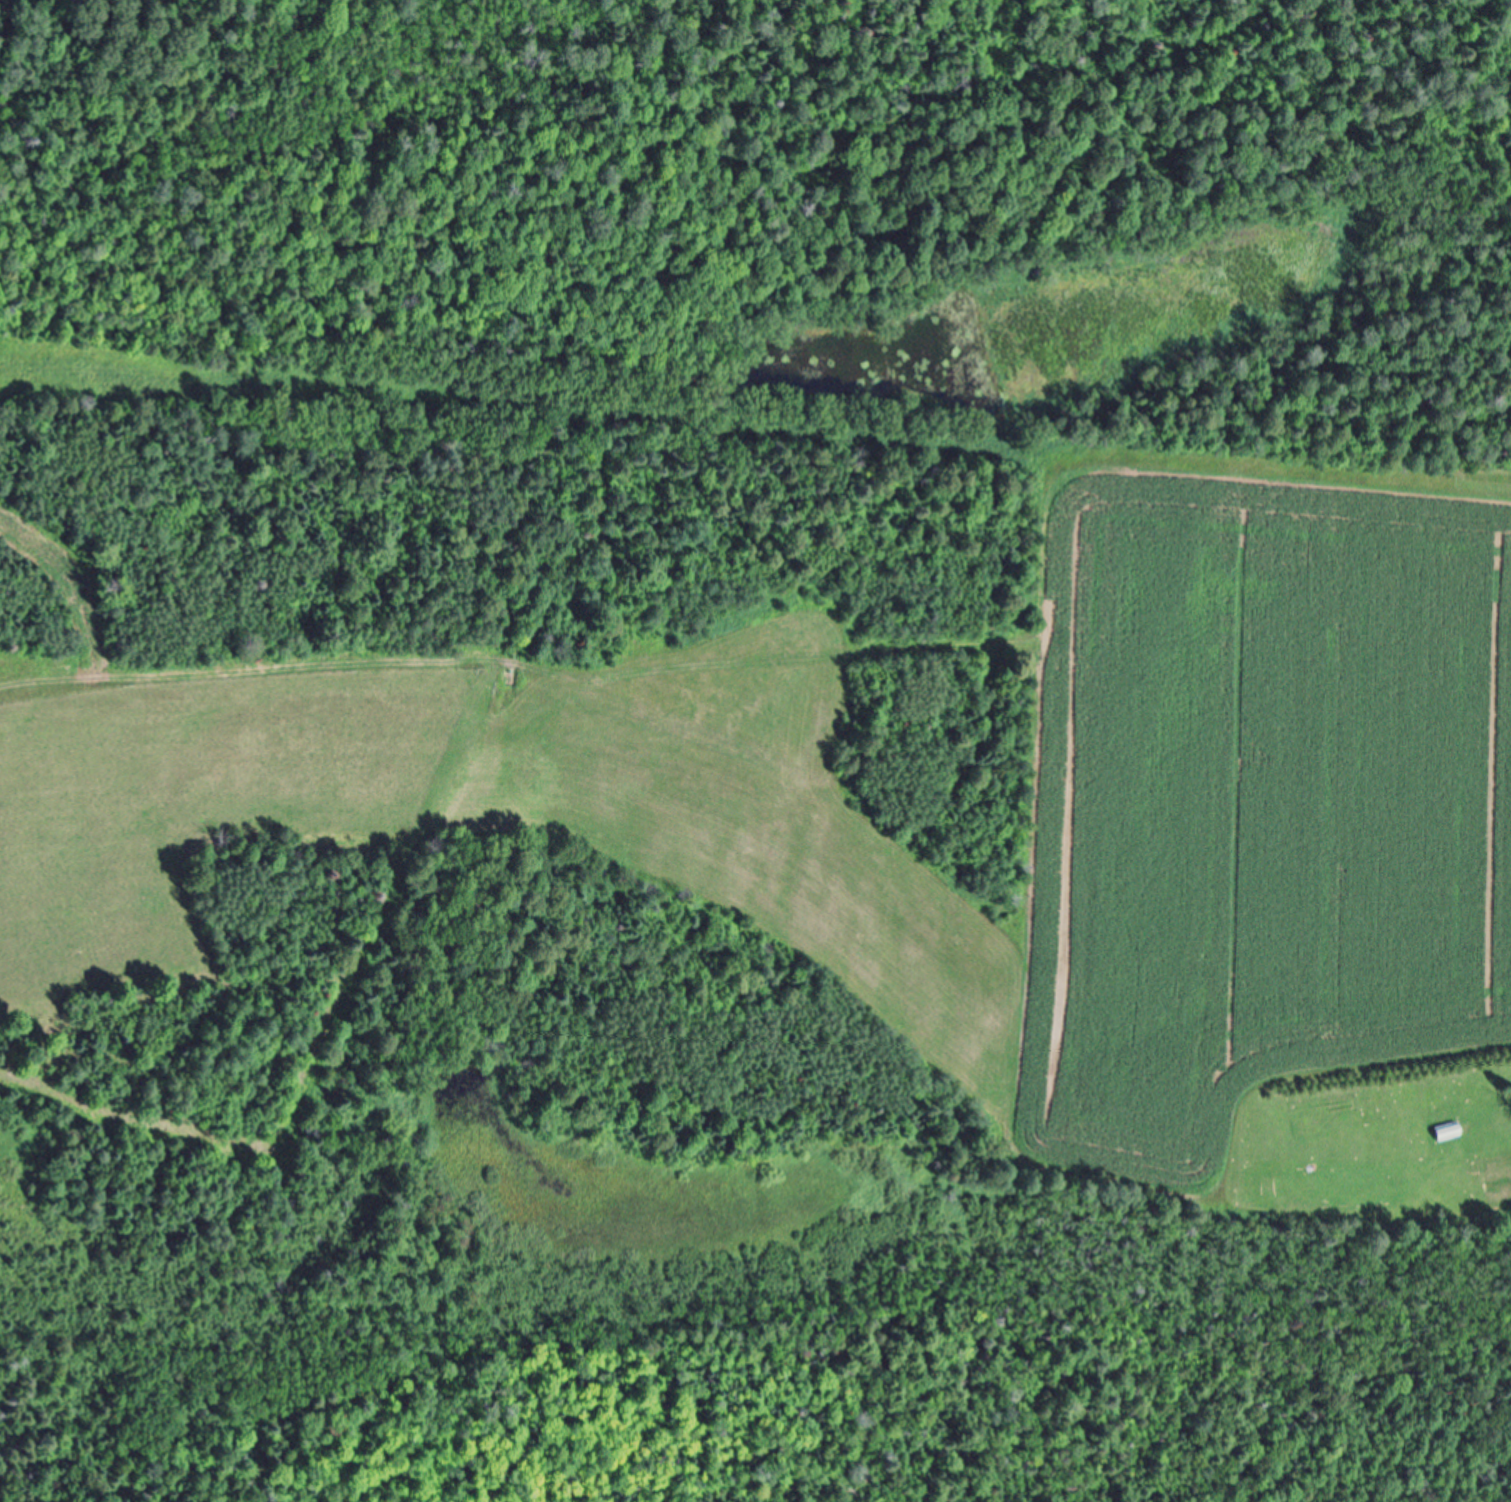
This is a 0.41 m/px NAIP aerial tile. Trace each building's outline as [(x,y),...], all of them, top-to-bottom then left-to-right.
[(1436,1144),(1460,1139),(1457,1125),(1433,1129),(1436,1144)]
